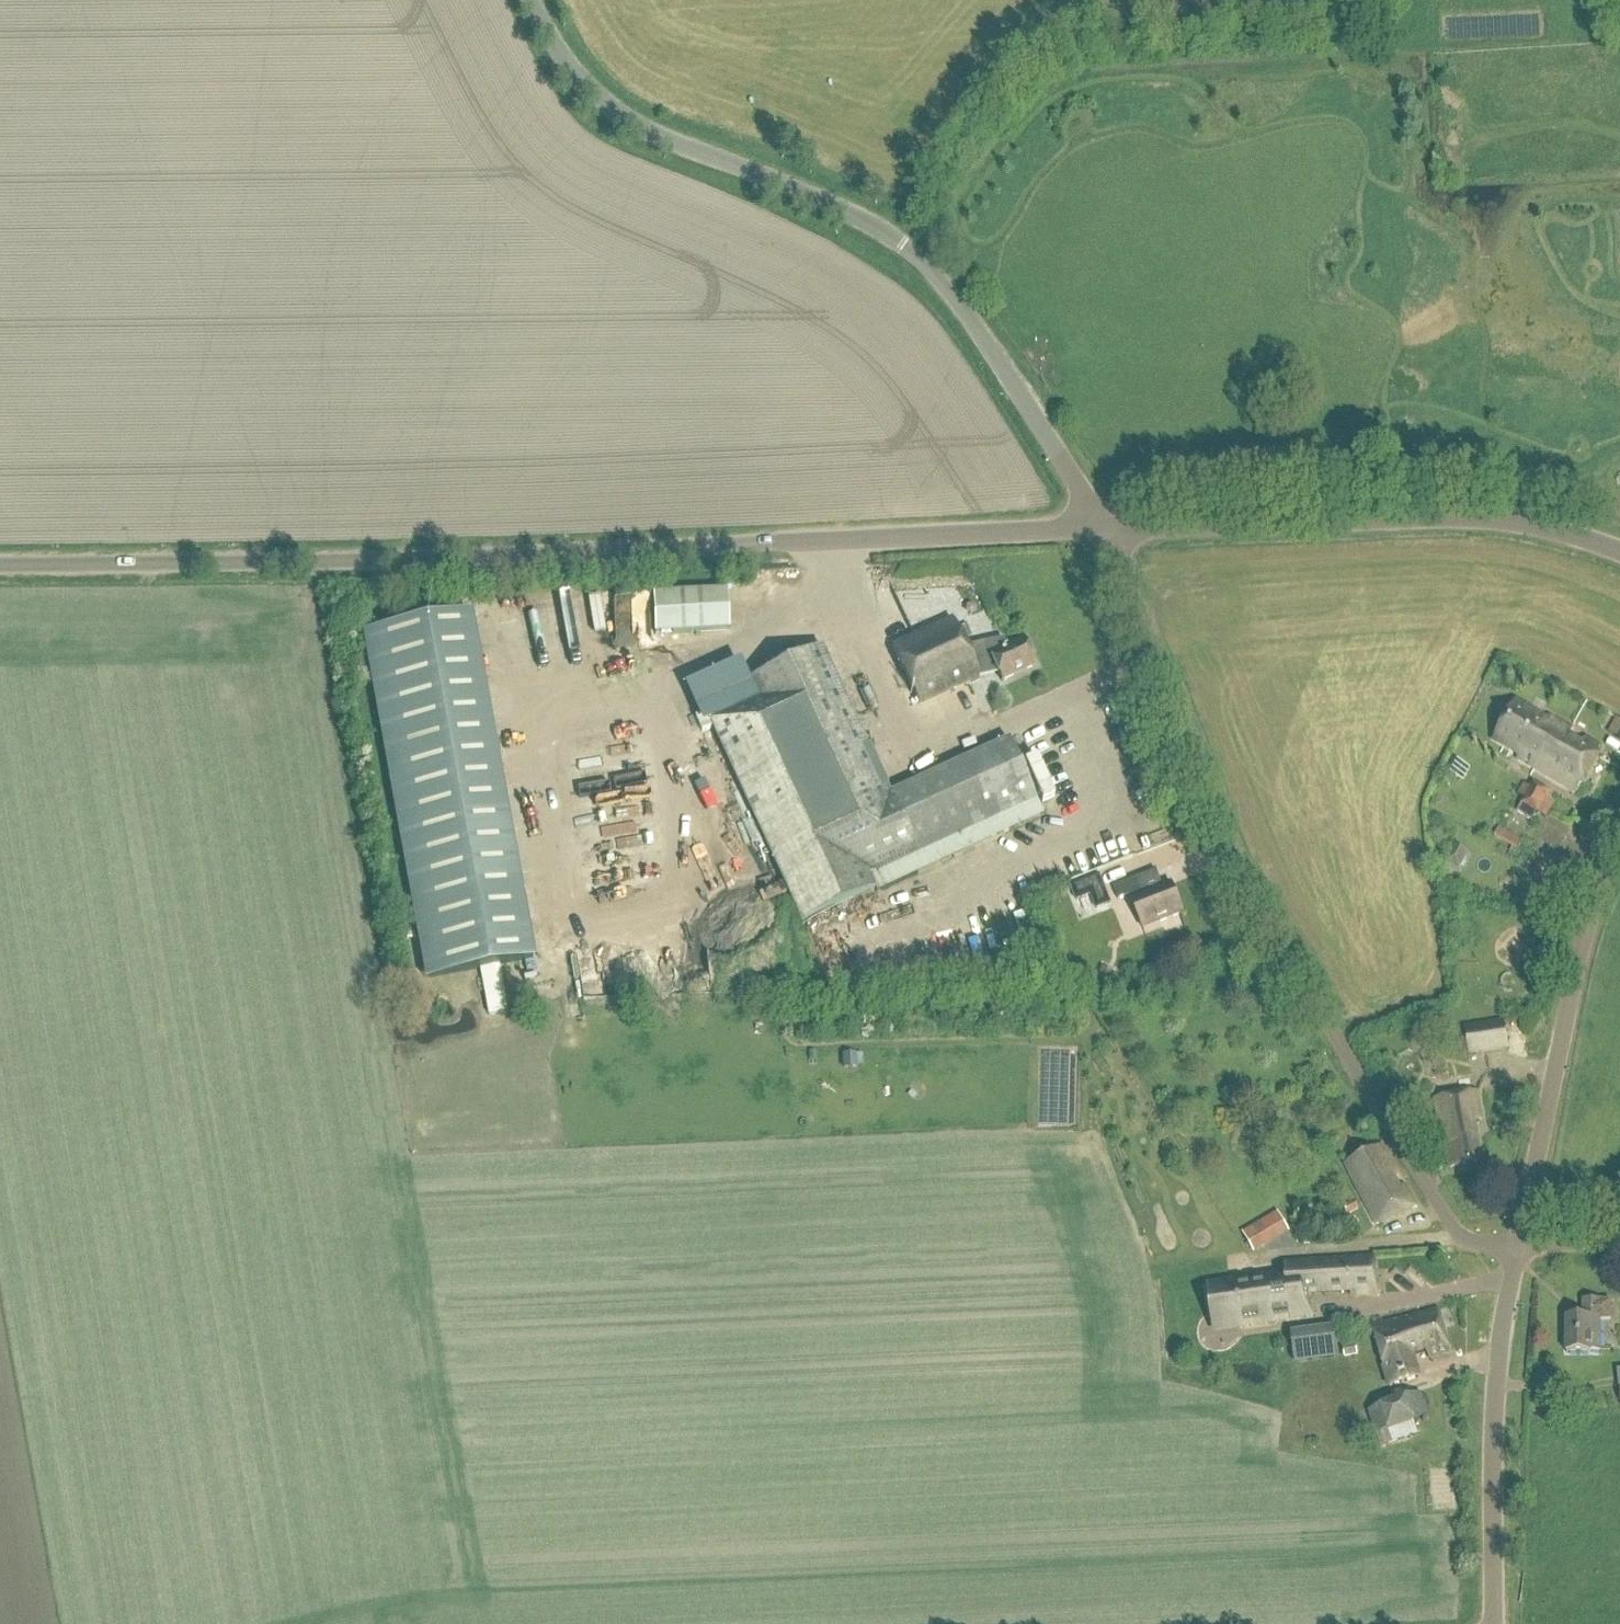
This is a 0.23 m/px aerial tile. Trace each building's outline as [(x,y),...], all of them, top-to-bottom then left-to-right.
[(654,596),(656,636),(729,632),(727,593),(654,596)] [(364,628),(429,982),(479,972),(499,968),(536,960),(468,609),(364,628)] [(964,654),(950,624),(891,652),(917,710),(977,683),(977,682),(997,676),(1001,686),(1035,670),(1022,642),(1000,652),(996,645),(964,654)] [(706,725),(773,870),(799,926),(872,892),(867,879),(1033,802),(1006,744),(886,799),(817,650),(748,682),(757,702),(754,703),(706,725)] [(744,683),(697,705),(706,725),(754,703),(757,702),(748,682),(744,683)] [(1518,759),(1577,794),(1582,785),(1586,787),(1601,757),(1598,756),(1602,749),(1586,740),(1583,745),(1570,737),(1573,732),(1552,720),(1550,723),(1518,704),(1495,742),(1520,757),(1518,759)] [(1552,792),(1535,783),(1533,787),(1526,784),(1519,796),(1524,801),(1519,813),(1535,822),(1539,814),(1547,819),(1557,802),(1549,798),(1552,792)] [(1494,839),(1502,843),(1507,834),(1499,830),(1494,839)] [(1524,844),(1518,840),(1512,850),(1508,857),(1513,861),(1524,844)] [(1455,847),(1446,862),(1459,870),(1468,855),(1455,847)] [(1095,911),(1111,905),(1099,875),(1070,887),(1077,903),(1090,897),(1095,911)] [(1172,886),(1145,897),(1139,880),(1114,890),(1119,902),(1130,898),(1143,931),(1183,915),(1172,886)] [(507,1014),(499,968),(479,972),(487,1018),(507,1014)] [(1098,981),(1100,982),(1114,988),(1115,988),(1120,977),(1103,970),(1098,981)] [(1111,996),(1114,988),(1100,982),(1096,989),(1111,996)] [(1466,1028),(1471,1056),(1508,1051),(1504,1022),(1466,1028)] [(1446,1172),(1477,1166),(1483,1165),(1476,1125),(1476,1124),(1477,1123),(1483,1122),(1479,1095),(1473,1096),(1431,1103),(1436,1132),(1439,1131),(1442,1148),(1446,1172)] [(1373,1228),(1412,1210),(1417,1208),(1405,1188),(1401,1190),(1395,1180),(1400,1177),(1382,1148),(1378,1150),(1349,1165),(1342,1168),(1373,1228)] [(1338,1222),(1355,1212),(1350,1203),(1333,1212),(1338,1222)] [(1278,1214),(1243,1235),(1255,1255),(1290,1234),(1278,1214)] [(1206,1288),(1211,1321),(1238,1316),(1240,1332),(1274,1328),(1274,1325),(1287,1323),(1288,1325),(1310,1322),(1307,1307),(1304,1308),(1302,1300),(1350,1296),(1350,1301),(1375,1299),(1374,1288),(1370,1287),(1369,1276),(1373,1275),(1373,1264),(1283,1270),(1284,1276),(1206,1288)] [(1591,1355),(1601,1355),(1601,1323),(1612,1323),(1612,1303),(1583,1303),(1584,1320),(1567,1320),(1567,1356),(1591,1356),(1591,1355)] [(1452,1355),(1439,1313),(1374,1331),(1390,1392),(1423,1381),(1415,1358),(1427,1354),(1430,1362),(1452,1355)] [(1292,1335),(1295,1361),(1335,1356),(1332,1330),(1292,1335)] [(1343,1351),(1345,1359),(1358,1357),(1356,1348),(1343,1351)] [(1368,1411),(1380,1448),(1418,1436),(1414,1423),(1428,1418),(1420,1394),(1368,1411)]
